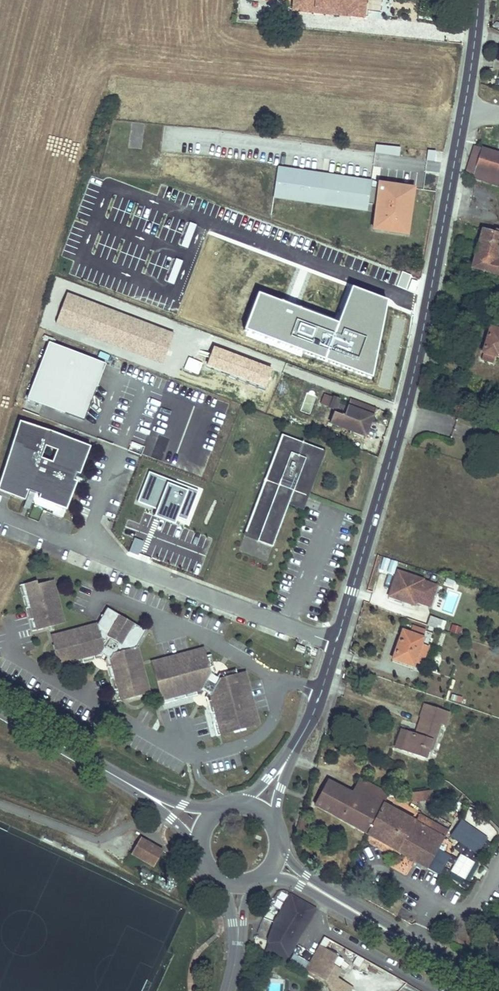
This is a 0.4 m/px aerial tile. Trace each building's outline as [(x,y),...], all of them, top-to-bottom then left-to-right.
[(292,10),(365,16),(366,0),(293,0),(292,10)] [(375,144),(374,153),(399,154),(400,145),(375,144)] [(498,183),(498,153),(474,146),(466,173),(498,183)] [(427,149),(427,159),(434,159),(435,150),(427,149)] [(371,180),(277,166),(272,198),(366,211),(371,180)] [(379,182),(372,229),(409,234),(416,188),(379,182)] [(498,246),(498,228),(484,224),(472,264),(480,267),(493,271),(494,268),(498,270),(498,258),(495,257),(498,246)] [(365,254),(368,245),(361,243),(360,247),(356,245),(354,250),(365,254)] [(260,293),(246,330),(374,379),(388,299),(352,286),(338,323),(260,293)] [(175,332),(69,293),(57,324),(163,364),(175,332)] [(483,354),(496,358),(497,356),(498,357),(498,330),(490,327),(483,354)] [(105,363),(51,341),(29,397),(82,418),(105,363)] [(273,366),(216,346),(208,366),(266,387),(273,366)] [(496,358),(483,354),(481,361),(494,365),(496,358)] [(203,363),(189,357),(185,368),(199,374),(203,363)] [(332,399),(330,405),(336,408),(340,398),(325,392),(323,395),(326,396),(332,399)] [(364,434),(374,405),(350,395),(344,412),(333,409),(329,420),(350,428),(350,432),(361,436),(362,433),(364,434)] [(332,399),(326,396),(323,402),(330,405),(332,399)] [(96,448),(28,424),(3,493),(30,503),(34,493),(37,494),(40,496),(46,497),(44,501),(72,512),(76,501),(83,484),(80,483),(82,475),(85,477),(96,448)] [(325,448),(284,433),(246,532),(260,538),(259,539),(274,545),(290,502),(295,489),(308,494),(325,448)] [(199,491),(150,471),(138,501),(157,509),(154,515),(175,523),(177,517),(187,521),(199,491)] [(308,494),(295,489),(290,502),(303,507),(308,494)] [(40,496),(37,494),(32,507),(36,508),(37,504),(40,496)] [(145,541),(135,537),(130,551),(141,555),(145,541)] [(430,605),(438,584),(396,568),(385,597),(402,603),(404,600),(412,604),(414,599),(430,605)] [(64,623),(52,579),(37,583),(37,586),(27,588),(38,630),(64,623)] [(38,630),(27,588),(37,586),(37,583),(36,580),(20,585),(32,631),(38,630)] [(137,644),(146,629),(106,607),(96,625),(49,635),(56,663),(99,652),(102,648),(111,653),(109,658),(121,699),(149,692),(137,644)] [(446,623),(430,617),(427,624),(434,627),(443,630),(446,623)] [(461,626),(453,624),(451,632),(458,634),(461,626)] [(391,661),(414,668),(417,659),(420,652),(427,654),(431,642),(424,639),(427,631),(414,627),(412,634),(401,630),(391,661)] [(296,645),(294,650),(303,654),(305,649),(296,645)] [(111,653),(102,648),(99,652),(102,654),(106,656),(109,658),(111,653)] [(205,656),(203,649),(149,662),(157,693),(166,696),(203,687),(209,673),(205,656)] [(99,652),(56,663),(58,668),(99,659),(102,654),(99,652)] [(427,654),(420,652),(417,659),(425,662),(427,654)] [(210,654),(205,656),(209,673),(212,675),(214,670),(210,654)] [(121,699),(109,658),(106,656),(104,661),(115,700),(121,699)] [(218,678),(237,673),(235,668),(217,672),(215,676),(218,678)] [(237,673),(218,678),(212,692),(222,731),(257,723),(245,671),(237,673)] [(212,675),(209,673),(203,687),(205,689),(209,690),(212,692),(218,678),(215,676),(212,675)] [(166,696),(157,693),(159,704),(203,694),(205,689),(203,687),(166,696)] [(212,692),(209,690),(207,695),(217,733),(222,731),(212,692)] [(449,705),(424,696),(419,710),(441,718),(444,718),(449,705)] [(441,718),(419,710),(413,727),(418,729),(422,720),(438,726),(441,718)] [(413,727),(408,726),(401,743),(426,752),(432,735),(435,736),(438,726),(422,720),(418,729),(413,727)] [(401,743),(408,726),(401,723),(395,741),(401,743)] [(354,795),(330,781),(317,806),(369,835),(384,803),(388,794),(364,779),(354,795)] [(427,790),(413,793),(416,801),(429,799),(427,790)] [(384,803),(369,835),(428,869),(451,833),(421,816),(417,822),(384,803)] [(310,820),(301,817),(296,833),(306,835),(310,820)] [(487,839),(461,822),(452,837),(477,853),(487,839)] [(164,850),(142,836),(130,853),(153,867),(164,850)] [(465,885),(478,863),(460,852),(447,875),(465,885)] [(285,961),(316,908),(291,894),(275,922),(268,940),(270,941),(265,951),(285,961)] [(295,954),(308,959),(311,951),(298,946),(295,954)] [(336,956),(321,947),(315,956),(331,965),(336,956)] [(309,966),(315,956),(314,955),(306,969),(309,966)] [(331,965),(315,956),(309,966),(306,969),(314,974),(316,972),(324,977),(331,966),(331,965)] [(324,977),(327,979),(333,990),(346,990),(351,988),(335,978),(340,970),(331,965),(331,966),(324,977)]
